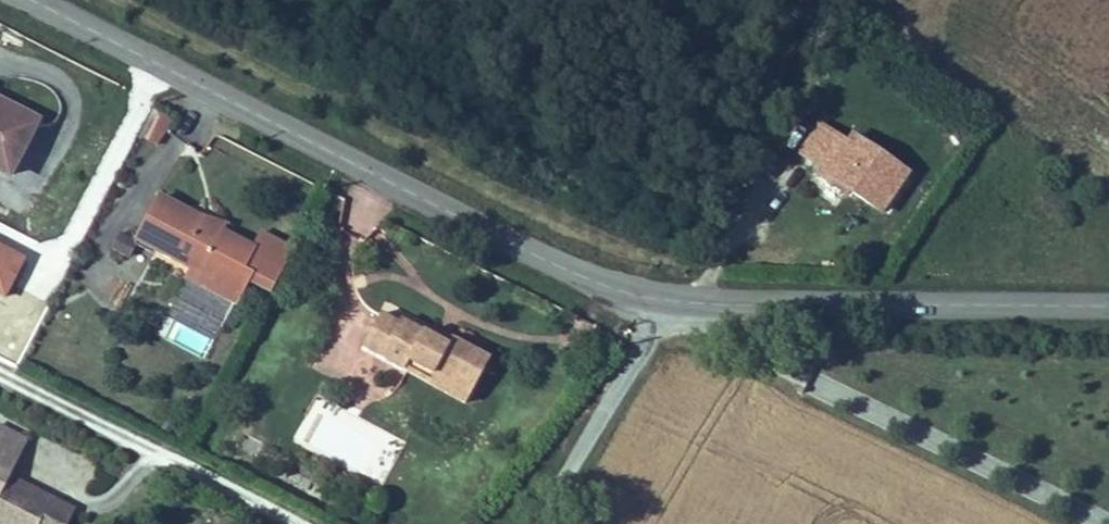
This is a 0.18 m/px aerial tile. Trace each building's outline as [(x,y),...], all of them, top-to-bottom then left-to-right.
[(140,137),(163,145),(173,114),(150,106),(140,137)] [(25,142),(0,130),(0,193),(25,142)] [(871,227),(900,186),(843,146),(835,154),(808,137),(791,162),(820,180),(815,190),(871,227)] [(258,314),(281,270),(244,252),(236,268),(209,256),(207,251),(190,251),(190,240),(149,219),(124,267),(174,292),(181,296),(177,304),(220,326),(232,301),(258,314)] [(177,304),(181,296),(174,292),(170,301),(177,304)] [(466,405),(477,383),(437,363),(433,371),(415,361),(388,347),(385,352),(367,342),(349,375),(415,410),(419,401),(439,412),(447,395),(466,405)] [(433,371),(437,363),(419,354),(415,361),(433,371)] [(12,464),(0,458),(0,486),(12,464)] [(0,504),(0,505),(2,512),(0,517),(0,519),(10,523),(20,523),(24,515),(0,504)] [(24,515),(20,523),(40,523),(24,515)]
